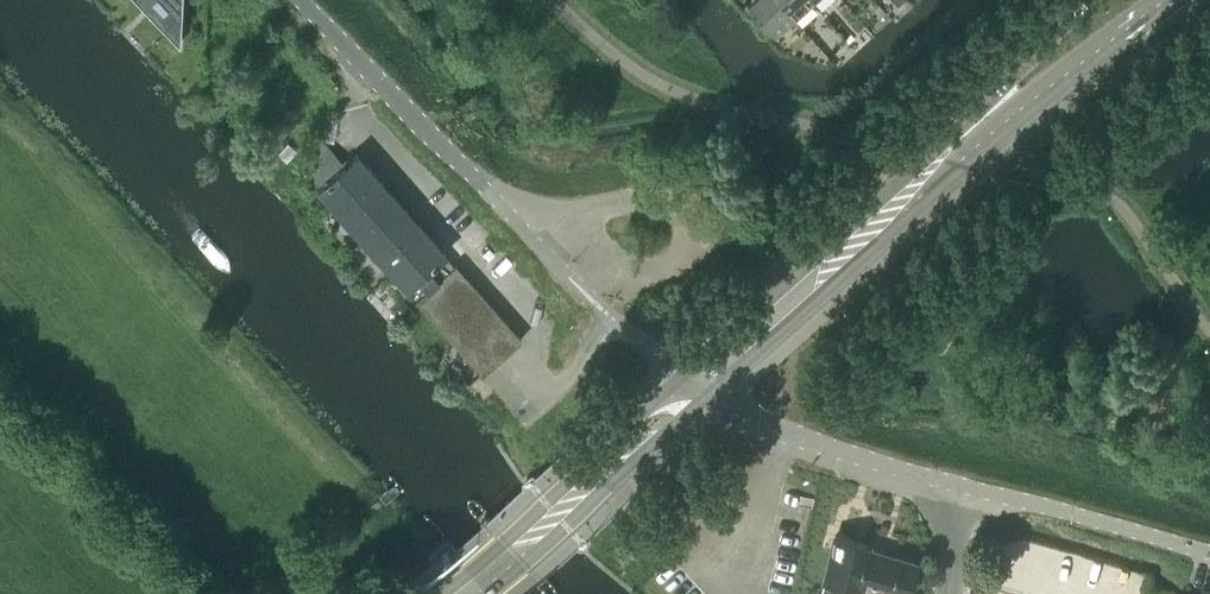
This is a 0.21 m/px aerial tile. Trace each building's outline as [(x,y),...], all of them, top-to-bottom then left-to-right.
[(179,42),(182,0),(139,0),(179,42)] [(778,0),(749,0),(746,2),(775,34),(794,17),(778,0)] [(794,17),(812,1),(811,0),(778,0),(794,17)] [(357,152),(318,187),(407,287),(408,286),(445,254),(446,252),(357,152)] [(416,298),(482,373),(522,338),(456,263),(454,264),(445,254),(408,286),(418,297),(416,298)] [(841,593),(853,593),(867,543),(835,534),(820,588),(841,593)] [(853,593),(906,593),(915,561),(866,548),(867,543),(853,593)]
